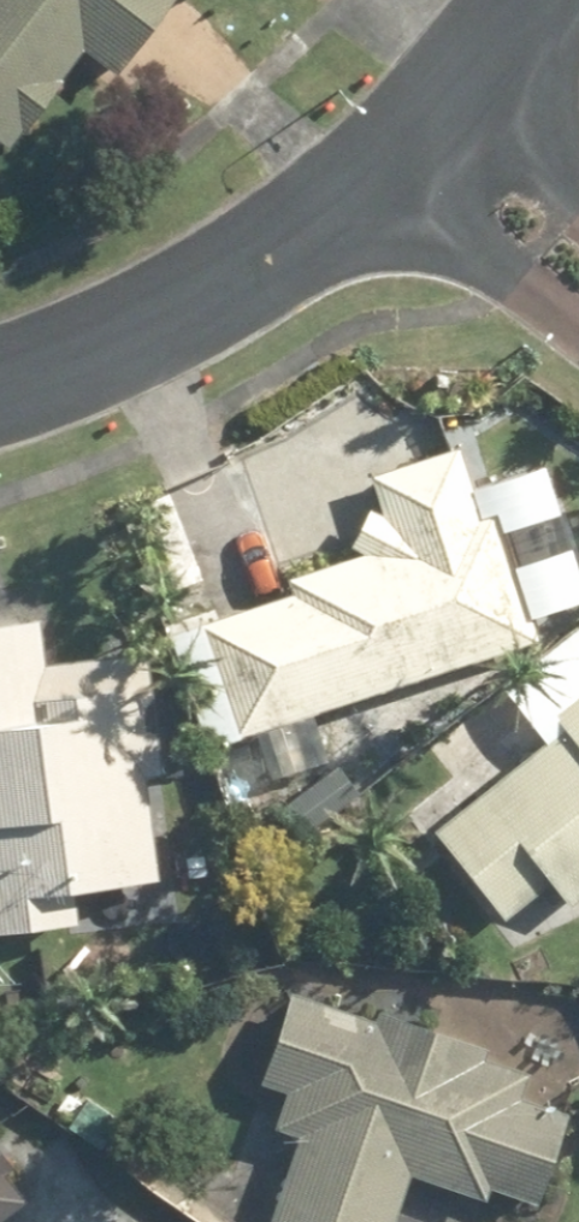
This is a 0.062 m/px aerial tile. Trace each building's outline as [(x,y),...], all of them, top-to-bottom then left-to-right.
[(4,154),(80,54),(107,75),(164,0),(0,0),(0,151),(4,154)] [(451,454),(367,481),(379,518),(347,528),(359,568),(189,623),(228,743),(536,643),(492,508),(471,515),(451,454)] [(575,622),(512,671),(528,692),(498,715),(526,751),(424,831),(500,928),(545,893),(563,915),(578,902),(578,626),(575,622)] [(76,928),(72,885),(148,878),(138,778),(155,776),(144,658),(36,668),(32,625),(0,628),(0,935),(76,928)] [(250,983),(235,1039),(265,1048),(254,1089),(296,1101),(262,1221),(386,1221),(399,1178),(477,1200),(480,1190),(533,1205),(559,1111),(512,1098),(520,1070),(480,1059),(483,1048),(250,983)] [(0,1178),(0,1221),(21,1205),(0,1178)]
